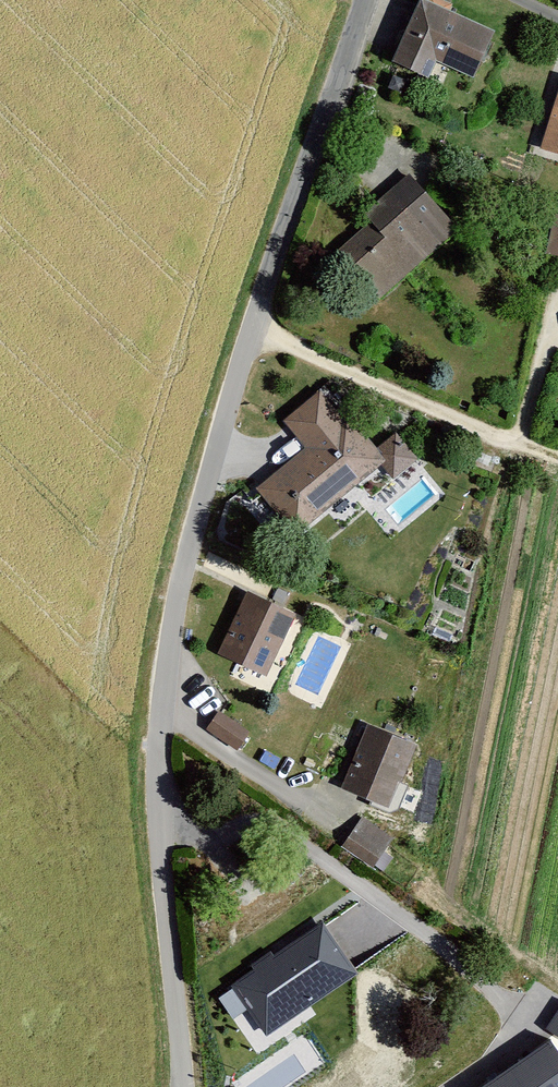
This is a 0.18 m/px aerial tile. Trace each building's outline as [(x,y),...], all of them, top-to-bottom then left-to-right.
[(416,0),(415,0),(386,65),(420,80),(429,61),(467,78),(487,32),(416,0)] [(538,152),(557,158),(557,89),(538,152)] [(375,302),(453,232),(403,176),(359,216),(365,223),(331,253),(375,302)] [(554,214),(545,250),(557,253),(557,215),(554,214)] [(292,541),(379,463),(317,393),(281,426),(302,449),(251,495),(292,541)] [(287,614),(241,594),(215,655),(261,674),(287,614)] [(244,736),(217,717),(207,732),(234,751),(244,736)] [(410,746),(364,727),(338,788),(384,807),(410,746)] [(363,820),(345,846),(373,865),(391,839),(363,820)] [(353,972),(322,927),(235,986),(266,1031),(353,972)] [(548,1029),(557,1035),(557,1014),(548,1029)] [(549,1044),(486,1086),(557,1086),(557,1056),(549,1044)]
